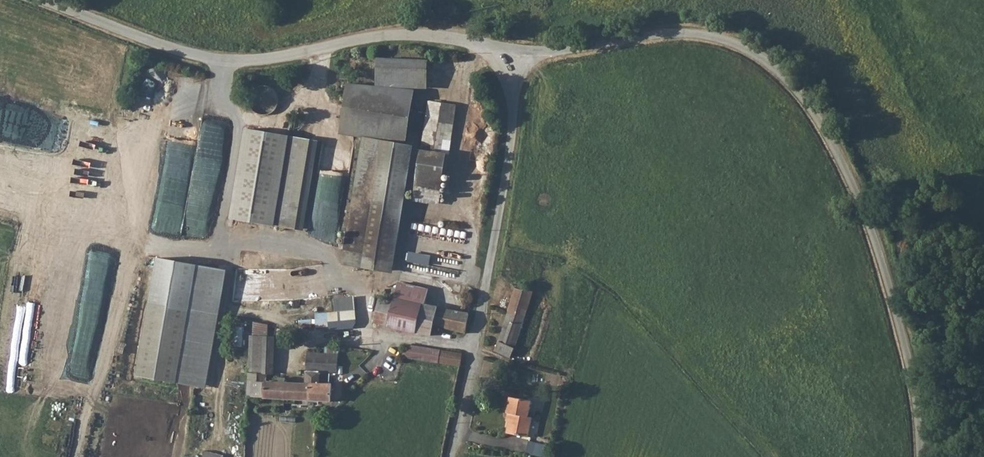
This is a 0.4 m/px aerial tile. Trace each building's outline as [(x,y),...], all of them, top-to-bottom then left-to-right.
[(362,271),(382,274),(416,82),(430,82),(430,61),(382,60),(381,81),(354,81),(345,131),(365,134),(344,255),(364,258),(362,271)] [(257,87),(256,106),(279,108),(281,89),(257,87)] [(422,155),(447,159),(456,108),(431,104),(422,155)] [(296,231),(312,142),(246,131),(230,219),(296,231)] [(322,176),(349,179),(352,155),(325,151),(322,176)] [(439,205),(447,159),(422,155),(413,201),(439,205)] [(69,228),(67,252),(111,256),(113,232),(69,228)] [(408,262),(432,265),(433,254),(409,252),(408,262)] [(225,270),(158,259),(138,375),(205,386),(225,270)] [(244,298),(298,299),(299,274),(244,274),(244,298)] [(426,307),(428,295),(398,287),(396,299),(426,307)] [(533,290),(515,288),(499,341),(495,351),(510,357),(514,348),(533,290)] [(388,325),(393,301),(381,297),(375,322),(388,325)] [(393,301),(388,325),(434,337),(437,327),(467,335),(470,317),(460,315),(445,311),(431,305),(430,308),(426,307),(396,299),(393,300),(393,301)] [(318,315),(320,324),(358,319),(357,310),(318,315)] [(249,372),(265,372),(267,336),(268,327),(254,323),(253,352),(250,352),(249,372)] [(394,360),(401,361),(460,371),(463,356),(406,348),(405,352),(396,351),(395,358),(394,360)] [(337,357),(310,355),(307,356),(305,384),(265,381),(265,372),(249,372),(248,397),(316,402),(322,402),(323,386),(319,385),(320,376),(337,376),(337,357)] [(531,401),(510,397),(507,413),(508,413),(510,414),(509,421),(507,433),(528,437),(532,417),(528,417),(531,401)] [(529,455),(549,456),(550,444),(530,442),(529,455)]
